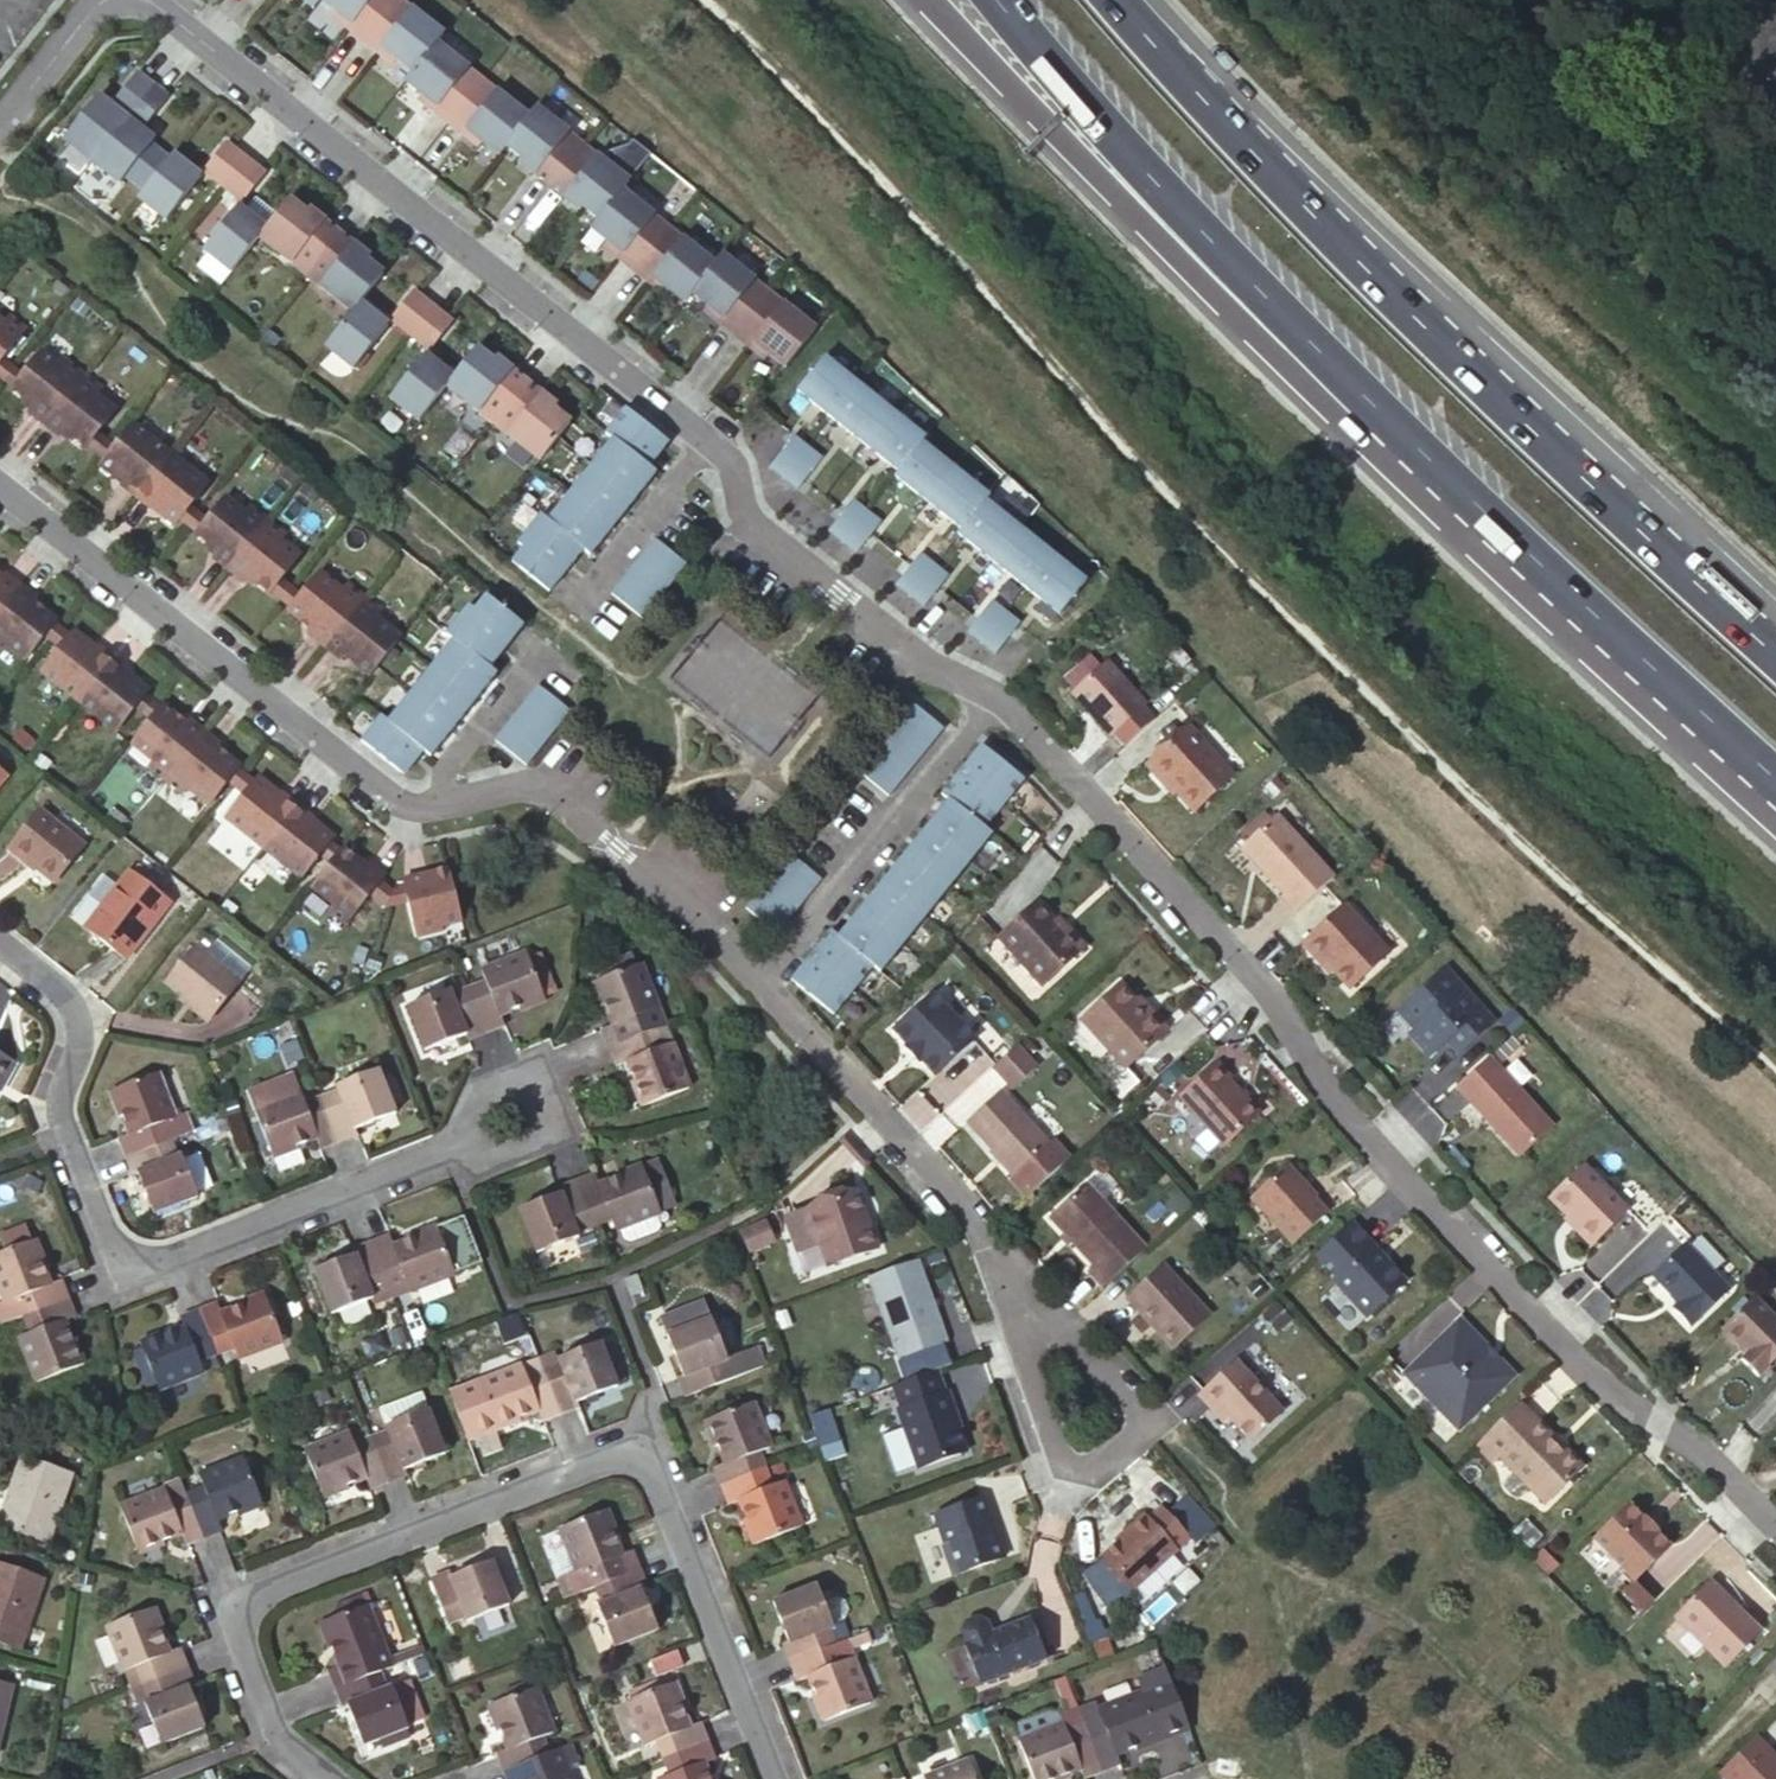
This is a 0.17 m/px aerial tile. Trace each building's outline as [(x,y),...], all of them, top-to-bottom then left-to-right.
[(311,9),(318,0),(299,0),(311,9)] [(361,41),(388,6),(380,0),(318,0),(334,13),(350,26),(347,30),(361,41)] [(388,6),(402,17),(408,10),(396,0),(393,0),(388,6)] [(1775,50),(1775,0),(1750,0),(1722,50),(1763,73),(1775,50)] [(394,61),(411,74),(426,55),(434,45),(441,35),(408,10),(402,17),(388,6),(361,41),(374,52),(378,48),(394,61)] [(334,13),(331,18),(347,30),(350,26),(334,13)] [(433,114),(447,125),(474,90),(460,79),(466,71),(434,45),(426,55),(411,74),(404,83),(420,96),(436,109),(433,114)] [(378,48),(374,52),(391,65),(394,61),(378,48)] [(1763,73),(1775,80),(1775,50),(1763,73)] [(466,71),(460,79),(474,90),(481,82),(466,71)] [(62,140),(89,162),(151,85),(135,73),(108,106),(96,97),(62,140)] [(481,82),(474,90),(488,101),(495,93),(481,82)] [(151,85),(89,162),(118,184),(152,141),(140,132),(166,98),(151,85)] [(504,148),(527,119),(495,93),(488,101),(474,90),(447,125),(461,136),(464,132),(480,144),(497,157),(504,148)] [(420,96),(417,101),(433,114),(436,109),(420,96)] [(534,178),(548,190),(575,155),(561,144),(567,136),(534,110),(527,119),(504,148),(520,161),(537,175),(534,178)] [(464,132),(461,136),(477,148),(480,144),(464,132)] [(567,136),(561,144),(575,155),(581,147),(567,136)] [(224,144),(202,172),(221,187),(244,159),(224,144)] [(581,147),(575,155),(589,167),(595,159),(581,147)] [(136,199),(163,221),(198,177),(170,155),(136,199)] [(581,210),(596,222),(619,193),(627,184),(595,159),(589,167),(575,155),(548,190),(562,201),(565,197),(581,210)] [(244,159),(221,187),(241,203),(263,174),(244,159)] [(520,161),(517,165),(534,178),(537,175),(520,161)] [(606,245),(622,257),(619,262),(632,273),(660,238),(646,227),(652,220),(619,193),(596,222),(589,231),(606,245)] [(565,197),(562,201),(578,213),(581,210),(565,197)] [(264,229),(257,238),(293,266),(299,258),(311,267),(337,233),(324,222),(321,226),(305,213),(288,200),(264,229)] [(236,207),(201,251),(229,273),(257,238),(264,229),(236,207)] [(308,210),(305,213),(321,226),(324,222),(308,210)] [(652,220),(646,227),(660,238),(666,230),(652,220)] [(666,230),(660,238),(674,249),(681,242),(666,230)] [(337,233),(311,267),(327,280),(321,288),(351,312),(358,303),(381,274),(364,261),(349,248),(351,244),(337,233)] [(689,295),(712,266),(681,242),(674,249),(660,238),(632,273),(647,284),(650,280),(667,292),(682,305),(689,295)] [(351,244),(349,248),(364,261),(367,257),(351,244)] [(606,245),(603,250),(619,262),(622,257),(606,245)] [(719,326),(732,337),(760,302),(747,291),(753,284),(720,257),(712,266),(689,295),(706,309),(723,322),(719,326)] [(293,266),(304,275),(311,267),(299,258),(293,266)] [(311,267),(304,275),(321,288),(327,280),(311,267)] [(650,280),(647,284),(663,297),(667,292),(650,280)] [(753,284),(747,291),(760,302),(761,302),(767,294),(753,284)] [(389,320),(409,336),(431,308),(411,292),(389,320)] [(767,294),(761,302),(775,314),(781,305),(767,294)] [(760,302),(732,337),(747,348),(750,344),(766,356),(783,369),(813,331),(781,305),(775,314),(761,302),(760,302)] [(351,312),(323,348),(351,370),(386,325),(358,303),(351,312)] [(431,308),(409,336),(428,351),(451,324),(431,308)] [(706,309),(703,314),(719,326),(723,322),(706,309)] [(2,359),(25,330),(8,316),(3,323),(0,321),(0,361),(2,359)] [(750,344),(747,348),(762,361),(766,356),(750,344)] [(452,378),(445,387),(478,413),(484,405),(498,416),(525,382),(511,371),(508,375),(492,362),(475,349),(452,378)] [(42,424),(82,375),(65,362),(60,368),(37,350),(19,373),(8,388),(6,390),(30,408),(27,412),(42,424)] [(425,356),(390,400),(417,422),(445,387),(452,378),(425,356)] [(495,358),(492,362),(508,375),(511,371),(495,358)] [(828,419),(856,385),(822,358),(794,392),(828,419)] [(0,361),(0,379),(10,366),(2,359),(0,361)] [(8,388),(19,373),(10,366),(0,379),(0,381),(8,388)] [(82,375),(42,424),(58,436),(61,433),(84,452),(86,449),(98,435),(115,413),(93,395),(98,388),(82,375)] [(525,382),(498,416),(512,427),(506,435),(539,461),(569,423),(552,409),(536,397),(539,393),(525,382)] [(856,385),(828,419),(862,445),(889,411),(856,385)] [(539,393),(536,397),(552,409),(555,406),(539,393)] [(484,405),(478,413),(492,424),(498,416),(484,405)] [(623,407),(603,433),(610,439),(647,468),(664,447),(663,439),(623,407)] [(862,445),(896,472),(919,442),(923,438),(889,411),(862,445)] [(498,416),(492,424),(506,435),(512,427),(498,416)] [(134,497),(174,448),(157,435),(152,441),(129,423),(111,446),(100,460),(98,463),(122,481),(119,485),(134,497)] [(98,435),(86,449),(95,456),(106,442),(98,435)] [(766,468),(780,479),(805,448),(791,437),(785,444),(766,468)] [(589,467),(632,501),(654,474),(647,468),(610,439),(589,467)] [(106,442),(95,456),(100,460),(111,446),(106,442)] [(892,476),(925,504),(953,470),(919,442),(896,472),(892,476)] [(174,448),(134,497),(150,509),(153,506),(176,525),(178,522),(190,508),(207,485),(185,468),(190,461),(174,448)] [(805,448),(780,479),(794,491),(819,459),(805,448)] [(567,495),(610,529),(632,501),(589,467),(567,495)] [(953,470),(925,504),(959,530),(983,500),(986,496),(953,470)] [(581,551),(588,557),(610,529),(567,495),(546,523),(581,551)] [(226,570),(266,521),(249,508),(244,514),(221,496),(203,519),(192,533),(190,536),(214,554),(211,558),(226,570)] [(825,531),(839,542),(864,511),(850,500),(833,521),(825,531)] [(955,535),(989,561),(1016,527),(983,500),(959,530),(955,535)] [(190,508),(178,522),(183,526),(195,512),(190,508)] [(864,511),(839,542),(853,554),(861,545),(878,523),(864,511)] [(195,512),(183,526),(192,533),(203,519),(195,512)] [(518,569),(548,593),(560,578),(581,551),(546,523),(538,517),(519,542),(531,555),(518,569)] [(266,521),(226,570),(242,583),(245,579),(268,598),(270,595),(282,581),(299,559),(277,541),(282,534),(266,521)] [(989,561),(1022,587),(1050,553),(1016,527),(989,561)] [(655,534),(611,591),(643,616),(688,560),(655,534)] [(892,585),(907,596),(931,564),(917,553),(899,576),(892,585)] [(1022,587),(1056,614),(1083,580),(1050,553),(1022,587)] [(697,559),(690,568),(707,581),(714,572),(697,559)] [(931,564),(907,596),(921,607),(928,598),(946,576),(931,564)] [(323,646),(362,597),(345,584),(340,591),(317,573),(300,595),(288,610),(286,612),(310,631),(307,634),(323,646)] [(20,585),(4,574),(1,577),(0,576),(0,611),(20,585)] [(282,581),(270,595),(279,602),(290,588),(282,581)] [(0,611),(0,645),(3,641),(25,659),(43,637),(43,636),(54,623),(55,622),(56,620),(32,601),(35,598),(20,585),(0,611)] [(290,588),(279,602),(288,610),(300,595),(290,588)] [(362,597),(323,646),(338,659),(341,655),(368,677),(399,637),(373,617),(379,611),(362,597)] [(964,631),(978,642),(1003,611),(989,600),(966,628),(964,631)] [(454,639),(490,666),(522,626),(492,602),(482,615),(470,605),(447,633),(454,639)] [(1003,611),(978,642),(993,654),(1007,636),(1018,623),(1003,611)] [(43,636),(43,637),(48,641),(59,627),(54,623),(43,636)] [(48,641),(54,646),(65,632),(65,631),(59,627),(48,641)] [(36,669),(78,702),(111,660),(96,649),(93,652),(82,644),(82,640),(68,629),(65,631),(65,632),(54,646),(53,647),(36,669)] [(433,666),(476,700),(497,672),(490,666),(454,639),(433,666)] [(111,660),(78,702),(119,736),(136,714),(147,700),(150,696),(136,684),(132,685),(122,677),(125,672),(111,660)] [(1107,662),(1072,694),(1110,736),(1118,729),(1138,711),(1145,705),(1107,662)] [(411,694),(454,728),(476,700),(433,666),(411,694)] [(539,683),(497,736),(529,760),(571,708),(539,683)] [(425,749),(433,755),(454,728),(411,694),(390,721),(425,749)] [(136,714),(142,719),(154,704),(147,700),(136,714)] [(855,770),(887,795),(943,725),(912,700),(901,713),(897,718),(855,770)] [(154,704),(142,719),(147,723),(159,708),(154,704)] [(164,783),(202,735),(186,722),(183,726),(160,706),(159,708),(147,723),(130,745),(152,763),(147,770),(164,783)] [(1118,729),(1128,741),(1148,723),(1138,711),(1118,729)] [(383,716),(360,744),(398,773),(406,772),(425,749),(390,721),(383,716)] [(1188,727),(1146,766),(1165,786),(1168,783),(1193,811),(1232,776),(1188,727)] [(202,735),(164,783),(181,796),(186,789),(208,807),(224,786),(236,772),(237,770),(214,750),(217,747),(202,735)] [(959,769),(1002,803),(1022,778),(984,748),(975,749),(959,769)] [(15,775),(0,763),(0,794),(15,775)] [(947,799),(982,828),(1002,803),(959,769),(940,793),(947,799)] [(236,772),(224,786),(229,790),(241,776),(236,772)] [(241,776),(229,790),(237,796),(248,781),(241,776)] [(220,817),(262,850),(294,809),(279,797),(276,801),(266,793),(265,789),(251,777),(248,781),(237,796),(220,817)] [(925,826),(967,860),(989,833),(982,828),(947,799),(925,826)] [(262,850),(304,883),(320,862),(332,847),(335,843),(320,832),(316,832),(306,824),(309,821),(294,809),(262,850)] [(58,882),(87,846),(46,813),(17,850),(58,882)] [(1281,896),(1294,911),(1333,876),(1277,815),(1240,848),(1283,894),(1281,896)] [(903,854),(945,888),(967,860),(925,826),(903,854)] [(332,847),(320,862),(327,867),(339,853),(332,847)] [(327,867),(311,889),(333,906),(328,913),(345,926),(366,899),(378,883),(382,878),(367,866),(364,870),(340,851),(339,853),(327,867)] [(743,910),(774,935),(820,879),(788,853),(743,910)] [(880,882),(922,916),(945,888),(903,854),(880,882)] [(460,922),(448,870),(401,882),(402,889),(407,908),(414,938),(441,931),(440,927),(460,922)] [(127,961),(172,905),(134,874),(87,928),(127,961)] [(79,907),(90,916),(113,889),(103,879),(79,907)] [(858,909),(900,944),(922,916),(880,882),(858,909)] [(378,883),(366,899),(383,913),(389,893),(378,883)] [(402,889),(389,893),(383,913),(407,908),(402,889)] [(1343,904),(1301,943),(1320,963),(1324,960),(1349,988),(1387,952),(1343,904)] [(1037,905),(998,940),(1042,987),(1084,949),(1065,928),(1061,931),(1054,923),(1037,905)] [(858,909),(836,937),(847,946),(872,965),(879,971),(900,944),(858,909)] [(1054,923),(1061,931),(1065,928),(1057,920),(1054,923)] [(809,956),(852,990),(872,965),(847,946),(836,937),(829,931),(809,956)] [(209,1021),(240,987),(198,949),(166,983),(209,1021)] [(541,953),(521,960),(537,1001),(557,993),(541,953)] [(592,970),(598,983),(635,968),(630,955),(592,970)] [(832,1015),(852,990),(809,956),(793,976),(794,984),(832,1015)] [(483,984),(466,991),(483,1035),(501,1028),(497,1019),(538,1004),(537,1001),(521,960),(520,958),(478,974),(483,984)] [(600,1030),(608,1050),(652,1032),(644,1014),(655,1009),(638,966),(635,968),(598,983),(594,984),(610,1026),(600,1030)] [(1491,1022),(1443,969),(1396,1012),(1413,1030),(1408,1035),(1427,1056),(1444,1041),(1456,1054),(1491,1022)] [(931,993),(973,1039),(989,1025),(947,979),(931,993)] [(1119,985),(1080,1021),(1112,1056),(1154,1017),(1135,997),(1132,1000),(1123,990),(1119,985)] [(1126,987),(1123,990),(1132,1000),(1135,997),(1126,987)] [(483,1035),(466,991),(447,999),(446,995),(407,1011),(424,1054),(463,1039),(465,1043),(483,1035)] [(973,1039),(931,993),(892,1029),(906,1044),(904,1046),(918,1062),(920,1060),(934,1075),(973,1039)] [(652,1032),(608,1050),(615,1066),(625,1061),(642,1103),(685,1086),(669,1044),(658,1048),(652,1032)] [(1015,1046),(992,1067),(1012,1089),(1035,1068),(1015,1046)] [(1189,1052),(1177,1063),(1185,1072),(1197,1061),(1189,1052)] [(28,1072),(0,1056),(0,1104),(9,1090),(16,1094),(28,1072)] [(1487,1056),(1454,1086),(1518,1156),(1551,1125),(1487,1056)] [(1178,1098),(1221,1146),(1257,1115),(1226,1081),(1228,1079),(1215,1065),(1178,1098)] [(319,1099),(336,1143),(354,1136),(353,1132),(391,1117),(374,1074),(336,1089),(337,1092),(319,1099)] [(169,1140),(196,1130),(189,1113),(173,1120),(157,1078),(109,1097),(125,1137),(116,1141),(123,1159),(169,1140)] [(966,1122),(1014,1175),(1047,1144),(999,1092),(966,1122)] [(318,1150),(336,1143),(319,1099),(301,1107),(295,1094),(253,1111),(272,1158),(315,1141),(318,1150)] [(175,1159),(169,1140),(123,1159),(130,1177),(133,1175),(148,1215),(194,1196),(180,1158),(175,1159)] [(639,1171),(657,1216),(671,1211),(653,1165),(639,1171)] [(1582,1165),(1547,1197),(1576,1229),(1572,1232),(1586,1246),(1624,1211),(1582,1165)] [(1250,1199),(1291,1244),(1325,1213),(1302,1187),(1304,1185),(1286,1166),(1250,1199)] [(576,1185),(593,1228),(611,1221),(615,1233),(657,1216),(639,1171),(598,1187),(594,1178),(576,1185)] [(576,1235),(593,1228),(576,1185),(559,1192),(560,1195),(522,1211),(539,1254),(577,1239),(576,1235)] [(1088,1271),(1103,1287),(1145,1249),(1087,1185),(1050,1218),(1093,1266),(1088,1271)] [(864,1229),(868,1227),(856,1193),(852,1194),(864,1229)] [(807,1210),(826,1266),(876,1249),(868,1227),(864,1229),(852,1194),(807,1210)] [(749,1253),(775,1241),(766,1219),(739,1231),(749,1253)] [(1350,1222),(1314,1255),(1336,1278),(1332,1281),(1365,1317),(1403,1283),(1385,1263),(1381,1263),(1368,1248),(1371,1245),(1350,1222)] [(453,1226),(439,1231),(456,1273),(470,1267),(453,1226)] [(392,1236),(375,1243),(392,1287),(410,1280),(414,1292),(457,1276),(456,1273),(439,1231),(438,1228),(396,1245),(392,1236)] [(392,1287),(375,1243),(357,1250),(360,1253),(319,1269),(337,1314),(378,1298),(376,1294),(392,1287)] [(1,1326),(24,1317),(67,1300),(60,1282),(53,1285),(36,1244),(0,1258),(0,1288),(6,1303),(0,1305),(0,1323),(1,1326)] [(1728,1290),(1684,1246),(1652,1278),(1678,1304),(1672,1310),(1690,1328),(1728,1290)] [(916,1260),(868,1277),(896,1359),(945,1341),(916,1260)] [(1172,1349),(1209,1316),(1163,1265),(1130,1295),(1142,1308),(1138,1312),(1172,1349)] [(652,1295),(644,1277),(629,1284),(636,1301),(652,1295)] [(1126,1299),(1138,1312),(1142,1308),(1130,1295),(1126,1299)] [(1721,1327),(1746,1353),(1740,1360),(1757,1377),(1775,1357),(1775,1320),(1752,1296),(1721,1327)] [(203,1312),(219,1356),(236,1350),(240,1360),(282,1344),(264,1297),(223,1314),(219,1305),(203,1312)] [(74,1319),(67,1300),(24,1317),(31,1335),(20,1340),(35,1381),(83,1363),(67,1322),(74,1319)] [(687,1329),(713,1320),(707,1304),(681,1315),(687,1329)] [(202,1363),(219,1356),(203,1312),(184,1319),(187,1327),(145,1345),(163,1390),(206,1374),(202,1363)] [(683,1377),(691,1396),(774,1363),(767,1346),(732,1359),(716,1318),(713,1320),(687,1329),(671,1336),(687,1376),(683,1377)] [(1458,1320),(1403,1374),(1457,1429),(1512,1375),(1458,1320)] [(609,1343),(601,1346),(617,1386),(625,1383),(609,1343)] [(546,1370),(563,1414),(580,1407),(578,1403),(617,1388),(617,1386),(601,1346),(600,1345),(561,1360),(562,1363),(546,1370)] [(556,1350),(540,1356),(546,1370),(562,1363),(561,1360),(556,1350)] [(546,1370),(540,1356),(521,1364),(521,1366),(525,1378),(546,1370)] [(1283,1413),(1235,1363),(1199,1396),(1212,1410),(1217,1406),(1251,1442),(1283,1413)] [(543,1422),(563,1414),(546,1370),(525,1378),(521,1366),(481,1382),(460,1390),(477,1436),(499,1427),(540,1412),(543,1422)] [(894,1408),(916,1467),(963,1448),(949,1412),(952,1411),(943,1389),(894,1408)] [(460,1390),(451,1394),(469,1439),(477,1436),(460,1390)] [(720,1468),(728,1486),(772,1468),(764,1450),(776,1445),(760,1403),(712,1423),(729,1464),(720,1468)] [(1518,1403),(1474,1446),(1491,1463),(1497,1456),(1544,1504),(1581,1467),(1563,1450),(1560,1453),(1548,1440),(1551,1437),(1518,1403)] [(373,1436),(390,1481),(408,1474),(407,1471),(445,1455),(428,1412),(389,1426),(390,1429),(373,1436)] [(372,1488),(390,1481),(373,1436),(356,1443),(350,1431),(310,1447),(328,1495),(368,1479),(372,1488)] [(70,1473),(23,1457),(0,1524),(0,1525),(46,1540),(70,1473)] [(207,1488),(190,1495),(207,1538),(224,1532),(220,1523),(263,1507),(244,1460),(203,1476),(207,1488)] [(772,1468),(728,1486),(735,1504),(743,1500),(760,1541),(806,1523),(790,1482),(779,1486),(772,1468)] [(207,1538),(190,1495),(172,1502),(167,1490),(124,1506),(142,1553),(185,1537),(188,1546),(207,1538)] [(1197,1543),(1216,1527),(1186,1492),(1167,1508),(1197,1543)] [(982,1498),(933,1515),(943,1545),(941,1546),(952,1576),(1003,1558),(982,1498)] [(1592,1540),(1633,1581),(1668,1548),(1653,1533),(1655,1531),(1643,1519),(1641,1521),(1626,1506),(1592,1540)] [(1131,1589),(1187,1539),(1159,1508),(1145,1520),(1143,1518),(1128,1532),(1130,1535),(1103,1558),(1131,1589)] [(565,1597),(599,1584),(643,1566),(637,1550),(629,1552),(612,1511),(564,1530),(580,1571),(558,1580),(565,1597)] [(556,1579),(572,1574),(563,1547),(547,1552),(556,1579)] [(46,1577),(0,1561),(0,1638),(24,1646),(46,1577)] [(507,1605),(489,1562),(449,1577),(448,1574),(430,1581),(447,1624),(464,1616),(466,1620),(507,1605)] [(643,1566),(599,1584),(606,1602),(602,1604),(618,1644),(663,1626),(646,1586),(650,1584),(643,1566)] [(1710,1580),(1675,1615),(1724,1666),(1760,1631),(1710,1580)] [(790,1639),(798,1657),(843,1640),(836,1622),(840,1620),(831,1598),(824,1582),(779,1600),(795,1638),(790,1639)] [(1634,1582),(1621,1594),(1640,1613),(1653,1601),(1634,1582)] [(840,1620),(846,1618),(853,1609),(847,1597),(837,1595),(831,1598),(840,1620)] [(333,1688),(377,1671),(371,1654),(383,1648),(367,1607),(319,1626),(336,1666),(326,1671),(333,1688)] [(132,1667),(140,1685),(183,1668),(175,1649),(167,1653),(151,1612),(105,1630),(121,1671),(132,1667)] [(836,1622),(843,1640),(853,1636),(846,1618),(840,1620),(836,1622)] [(979,1685),(1044,1659),(1028,1619),(990,1634),(986,1623),(976,1618),(964,1623),(960,1633),(964,1644),(963,1644),(979,1685)] [(853,1636),(843,1640),(850,1657),(860,1654),(853,1636)] [(843,1640),(798,1657),(806,1675),(814,1671),(831,1713),(878,1695),(860,1654),(850,1657),(843,1640)] [(377,1671),(390,1666),(383,1648),(371,1654),(377,1671)] [(1089,1705),(1096,1723),(1114,1767),(1132,1760),(1129,1752),(1172,1736),(1200,1726),(1176,1664),(1147,1674),(1153,1688),(1110,1705),(1107,1698),(1089,1705)] [(183,1668),(140,1685),(147,1703),(143,1704),(159,1745),(203,1727),(187,1687),(190,1686),(183,1668)] [(384,1689),(377,1671),(333,1688),(341,1706),(344,1705),(360,1744),(376,1738),(403,1727),(388,1690),(387,1688),(384,1689)] [(15,1686),(0,1683),(0,1752),(15,1686)] [(388,1690),(403,1727),(419,1720),(405,1683),(388,1690)] [(661,1739),(667,1755),(711,1737),(705,1721),(696,1725),(679,1683),(632,1700),(649,1743),(661,1739)] [(497,1752),(505,1770),(549,1753),(542,1736),(554,1730),(538,1689),(490,1708),(506,1748),(497,1752)] [(1096,1723),(1089,1705),(1072,1712),(1075,1719),(1032,1735),(1050,1778),(1058,1778),(1093,1766),(1097,1774),(1114,1767),(1096,1723)] [(999,1725),(991,1706),(972,1713),(980,1731),(999,1725)] [(407,1740),(403,1727),(376,1738),(381,1750),(407,1740)] [(667,1755),(674,1773),(662,1778),(663,1778),(717,1778),(709,1759),(718,1756),(711,1737),(667,1755)] [(1724,1778),(1775,1778),(1775,1763),(1752,1738),(1717,1772),(1724,1778)] [(505,1770),(508,1778),(572,1778),(567,1766),(556,1771),(549,1753),(505,1770)] [(978,1756),(935,1773),(937,1778),(987,1778),(978,1756)]
